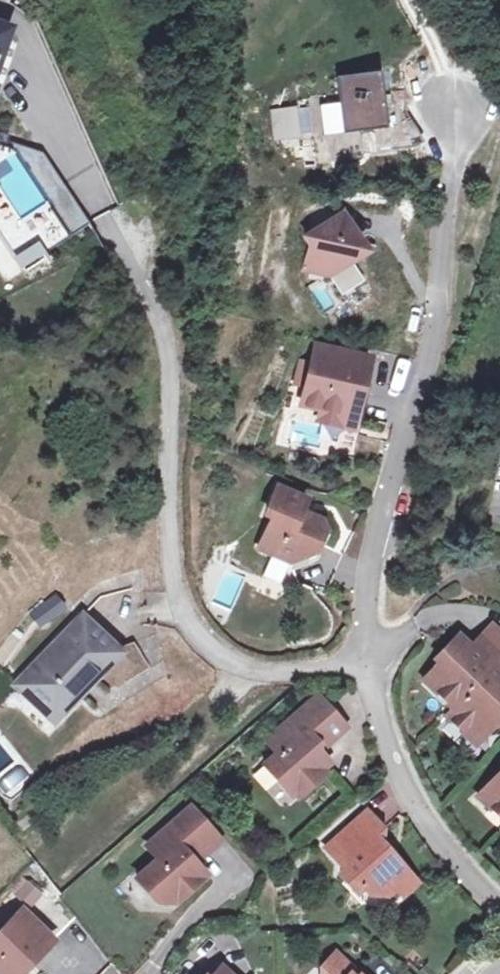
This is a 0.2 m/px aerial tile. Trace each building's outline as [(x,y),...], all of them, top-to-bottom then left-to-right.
[(380,71),(336,77),(343,133),(358,132),(379,129),(382,151),(418,147),(420,144),(401,113),(406,108),(404,90),(382,93),(380,71)] [(37,136),(24,130),(19,141),(33,146),(37,136)] [(358,132),(343,133),(346,158),(361,156),(358,132)] [(343,214),(305,238),(311,246),(305,271),(329,276),(358,258),(361,242),(343,214)] [(6,283),(23,271),(0,234),(0,273),(6,283)] [(15,254),(24,270),(48,256),(39,241),(15,254)] [(316,346),(303,404),(341,413),(345,397),(359,401),(364,380),(361,375),(364,357),(316,346)] [(303,404),(299,420),(341,430),(359,434),(363,418),(341,413),(303,404)] [(341,430),(299,420),(294,441),(321,447),(323,438),(338,441),(341,430)] [(280,486),(268,514),(275,517),(268,534),(269,543),(278,546),(274,555),(290,562),(307,555),(313,541),(319,544),(325,530),(321,519),(302,511),(307,498),(280,486)] [(268,534),(262,550),(274,555),(278,546),(269,543),(268,534)] [(307,555),(290,562),(293,570),(318,560),(324,547),(319,544),(313,541),(307,555)] [(54,594),(30,615),(45,631),(68,610),(54,594)] [(83,615),(26,674),(36,685),(26,696),(49,719),(65,704),(68,707),(82,694),(78,690),(90,679),(93,682),(106,668),(103,665),(118,649),(83,615)] [(432,672),(443,682),(435,690),(454,709),(447,715),(465,733),(473,725),(483,735),(499,718),(499,682),(497,680),(499,677),(499,633),(493,627),(478,642),(491,654),(478,667),(465,655),(471,649),(459,636),(443,653),(447,657),(432,672)] [(471,649),(465,655),(478,667),(491,654),(478,642),(471,649)] [(432,672),(424,680),(435,690),(443,682),(432,672)] [(26,674),(15,685),(26,696),(36,685),(26,674)] [(82,694),(93,682),(90,679),(78,690),(82,694)] [(278,753),(266,765),(293,795),(330,763),(319,750),(319,744),(328,744),(346,728),(318,695),(267,741),(278,753)] [(473,725),(465,733),(475,743),(483,735),(473,725)] [(487,787),(498,797),(490,806),(499,815),(499,774),(487,787)] [(487,787),(479,795),(490,806),(498,797),(487,787)] [(160,858),(138,877),(158,901),(176,902),(206,875),(195,863),(193,860),(195,854),(217,836),(191,807),(148,845),(160,858)] [(366,813),(327,848),(346,869),(341,874),(358,893),(364,887),(371,894),(388,895),(397,887),(410,875),(375,836),(383,830),(366,813)] [(195,854),(193,860),(195,863),(221,841),(217,836),(195,854)] [(410,875),(397,887),(405,895),(418,883),(410,875)] [(28,881),(16,895),(29,908),(42,894),(28,881)] [(23,910),(0,933),(0,973),(19,973),(19,969),(27,960),(31,963),(53,940),(23,910)] [(323,968),(323,973),(354,973),(356,972),(337,953),(323,968)]
